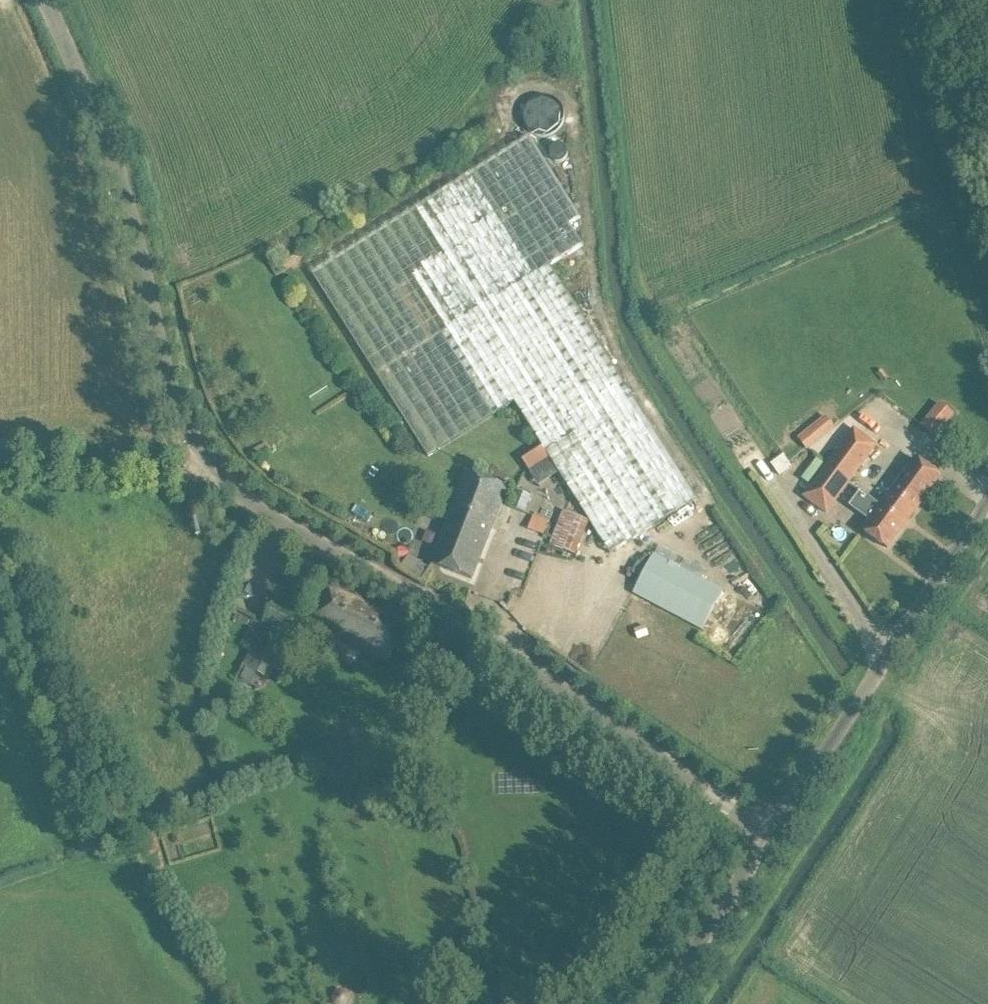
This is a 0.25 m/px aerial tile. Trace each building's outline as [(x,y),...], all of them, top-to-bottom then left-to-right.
[(581,217),(530,136),(312,273),(428,456),(515,401),(543,445),(522,459),(528,468),(549,455),(611,553),(698,498),(551,265),(583,245),(570,224),(581,217)] [(940,402),(920,425),(935,438),(955,414),(940,402)] [(807,450),(835,427),(834,427),(825,415),(798,438),(806,448),(807,450)] [(827,463),(850,482),(878,445),(853,426),(827,463)] [(906,523),(940,476),(916,458),(882,505),(906,523)] [(827,513),(850,482),(827,463),(804,496),(827,513)] [(453,507),(432,563),(472,579),(494,523),(508,486),(467,471),(453,507)] [(525,512),(532,495),(520,490),(513,507),(525,512)] [(850,505),(870,520),(863,530),(887,548),(906,523),(882,505),(861,490),(850,505)] [(544,533),(548,520),(534,515),(530,528),(544,533)] [(409,556),(408,546),(398,547),(400,557),(409,556)] [(723,590),(654,553),(634,592),(702,629),(723,590)] [(312,624),(388,664),(410,620),(334,581),(312,624)] [(300,611),(274,599),(243,665),(266,676),(285,634),(288,636),(300,611)] [(250,620),(237,614),(234,620),(247,626),(250,620)]
